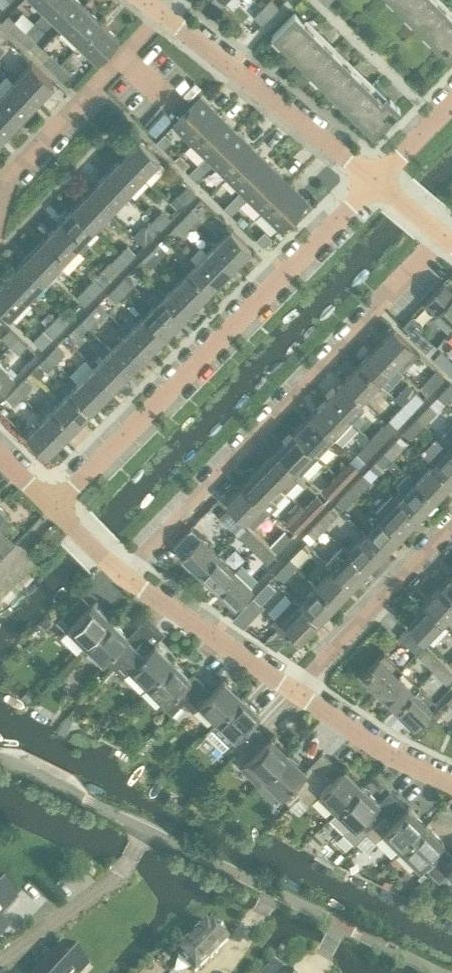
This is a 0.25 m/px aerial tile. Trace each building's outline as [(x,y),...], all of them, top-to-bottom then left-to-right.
[(54,0),(35,0),(45,10),(54,0)] [(83,4),(79,0),(54,0),(45,10),(62,26),(83,4)] [(278,5),(273,0),(267,0),(261,7),(269,15),(278,5)] [(437,0),(392,0),(450,57),(451,55),(451,15),(437,0)] [(79,42),(100,20),(83,4),(62,26),(79,42)] [(262,23),(269,15),(261,7),(253,14),(262,23)] [(369,85),(294,11),(272,34),(351,111),(374,134),(401,108),(373,81),(369,85)] [(14,20),(7,28),(18,38),(25,30),(30,26),(19,16),(14,20)] [(97,59),(118,37),(100,20),(79,42),(97,59)] [(25,30),(18,38),(26,46),(28,48),(36,40),(25,30)] [(50,54),(43,62),(53,71),(60,63),(58,61),(50,54)] [(35,100),(52,82),(31,62),(14,80),(35,100)] [(60,63),(53,71),(63,80),(67,76),(70,72),(60,63)] [(35,100),(14,80),(0,94),(0,100),(19,118),(35,100)] [(190,142),(218,113),(200,96),(172,124),(190,142)] [(19,118),(0,100),(0,133),(2,135),(19,118)] [(191,176),(236,130),(218,113),(190,142),(205,156),(188,173),(191,176)] [(226,176),(254,148),(236,130),(191,176),(195,179),(211,163),(226,176)] [(163,148),(171,139),(164,132),(156,141),(163,148)] [(142,176),(159,158),(138,138),(121,156),(142,176)] [(227,210),(271,165),(254,148),(226,176),(240,190),(223,207),(227,210)] [(125,193),(142,176),(121,156),(104,174),(125,193)] [(261,211),(289,182),(271,165),(227,210),(230,214),(247,197),(261,211)] [(108,211),(125,193),(104,174),(88,191),(108,211)] [(292,220),(299,213),(296,211),(307,200),(289,182),(261,211),(279,228),(290,218),(292,220)] [(177,211),(195,192),(187,184),(169,202),(177,211)] [(92,228),(108,211),(88,191),(71,209),(92,228)] [(191,224),(200,216),(191,207),(183,216),(191,224)] [(80,250),(88,242),(83,237),(92,228),(71,209),(55,226),(75,246),(80,250)] [(152,218),(161,227),(170,218),(161,209),(152,218)] [(183,233),(191,224),(183,216),(174,225),(183,233)] [(143,227),(152,236),(161,227),(152,218),(143,227)] [(59,263),(75,246),(55,226),(38,243),(59,263)] [(233,265),(250,248),(231,227),(213,246),(233,265)] [(262,245),(271,236),(264,230),(256,239),(262,245)] [(157,258),(165,250),(157,242),(149,250),(157,258)] [(42,281),(59,263),(38,243),(22,261),(42,281)] [(118,253),(127,261),(135,253),(127,244),(118,253)] [(216,282),(233,265),(213,246),(196,263),(216,282)] [(148,267),(157,258),(149,250),(140,259),(148,267)] [(109,261),(118,270),(127,261),(118,253),(109,261)] [(26,298),(42,281),(22,261),(5,278),(26,298)] [(199,300),(216,282),(196,263),(179,280),(199,300)] [(124,275),(115,284),(124,292),(132,283),(124,275)] [(26,298),(5,278),(0,283),(0,308),(8,316),(26,298)] [(84,287),(93,295),(101,287),(93,278),(84,287)] [(182,317),(199,300),(179,280),(162,297),(182,317)] [(424,301),(437,313),(439,310),(451,323),(451,289),(444,281),(424,301)] [(115,301),(124,292),(115,284),(106,293),(115,301)] [(75,296),(84,304),(93,295),(84,287),(75,296)] [(165,334),(182,317),(162,297),(145,314),(165,334)] [(89,310),(80,319),(89,328),(98,319),(89,310)] [(50,321),(59,330),(68,321),(59,312),(50,321)] [(148,351),(165,334),(145,314),(128,331),(148,351)] [(72,328),(80,336),(89,328),(80,319),(72,328)] [(406,331),(425,349),(432,342),(408,319),(403,324),(405,326),(404,328),(406,330),(406,331)] [(41,330),(50,338),(59,330),(50,321),(41,330)] [(18,353),(26,345),(9,328),(1,337),(18,353)] [(394,328),(377,345),(395,363),(412,345),(394,328)] [(131,368),(148,351),(128,331),(111,348),(131,368)] [(55,344),(47,353),(55,362),(64,353),(55,344)] [(377,345),(360,362),(379,380),(395,363),(377,345)] [(114,385),(131,368),(111,348),(94,365),(114,385)] [(451,364),(451,362),(439,350),(433,357),(446,370),(451,364)] [(47,353),(38,362),(47,371),(55,362),(47,353)] [(14,375),(0,361),(0,389),(14,375)] [(360,362),(343,380),(362,398),(379,380),(360,362)] [(36,364),(30,370),(39,378),(44,372),(36,364)] [(97,402),(114,385),(94,365),(78,382),(97,402)] [(426,394),(444,376),(436,368),(419,387),(426,394)] [(22,378),(13,387),(22,396),(31,387),(22,378)] [(343,380),(327,397),(351,420),(362,408),(356,403),(362,398),(343,380)] [(451,394),(451,383),(450,381),(433,399),(441,406),(451,394)] [(81,419),(97,402),(78,382),(61,399),(81,419)] [(13,387),(4,396),(13,404),(22,396),(13,387)] [(410,410),(423,397),(416,391),(404,404),(410,410)] [(327,397),(310,414),(335,437),(351,420),(327,397)] [(64,436),(81,419),(61,399),(44,416),(64,436)] [(424,423),(441,406),(433,399),(416,416),(424,423)] [(394,428),(410,410),(404,404),(387,421),(394,428)] [(310,414),(294,431),(318,454),(335,437),(310,414)] [(46,454),(64,436),(44,416),(26,434),(46,454)] [(411,438),(424,423),(416,416),(403,430),(411,438)] [(377,445),(394,428),(387,421),(371,438),(377,445)] [(440,438),(444,443),(449,447),(451,450),(451,425),(440,438)] [(294,431),(277,448),(296,466),(294,467),(300,473),(318,454),(294,431)] [(361,461),(377,445),(371,438),(354,455),(361,461)] [(392,459),(404,446),(395,438),(383,450),(392,459)] [(449,447),(444,443),(427,461),(432,465),(451,482),(451,481),(451,450),(449,447)] [(277,448),(260,466),(279,483),(278,484),(285,491),(297,478),(290,472),(294,467),(296,466),(277,448)] [(375,475),(392,459),(383,450),(367,467),(375,475)] [(344,479),(361,461),(354,455),(338,473),(344,479)] [(435,499),(451,482),(432,465),(416,481),(435,499)] [(260,466),(244,483),(262,501),(261,502),(268,508),(285,491),(278,484),(279,483),(260,466)] [(359,492),(375,475),(367,467),(350,484),(359,492)] [(328,496),(344,479),(338,473),(322,489),(328,496)] [(418,516),(435,499),(416,481),(400,498),(418,516)] [(244,483),(227,500),(245,518),(261,502),(262,501),(244,483)] [(344,508),(359,492),(350,484),(335,500),(344,508)] [(398,500),(391,493),(375,510),(382,516),(383,516),(402,533),(418,516),(400,498),(398,500)] [(316,495),(303,508),(310,515),(323,502),(316,495)] [(9,514),(0,506),(0,523),(9,514)] [(329,507),(317,520),(325,527),(336,515),(329,507)] [(226,508),(216,518),(226,527),(228,525),(233,529),(240,522),(226,508)] [(303,508),(288,525),(294,531),(310,515),(303,508)] [(385,551),(402,533),(383,516),(382,516),(366,533),(385,551)] [(317,520),(302,535),(307,540),(309,542),(311,541),(325,527),(317,520)] [(181,554),(198,571),(216,552),(199,535),(191,527),(173,545),(181,554)] [(15,542),(0,528),(0,544),(6,551),(15,542)] [(247,529),(240,536),(252,549),(259,542),(247,529)] [(282,530),(270,542),(277,549),(289,536),(282,530)] [(368,568),(385,551),(366,533),(349,550),(368,568)] [(259,542),(252,549),(267,563),(274,556),(259,542)] [(349,551),(342,544),(325,562),(332,568),(333,568),(351,585),(368,568),(349,550),(349,551)] [(296,566),(309,552),(302,545),(289,558),(296,566)] [(215,587),(233,569),(216,552),(198,571),(215,587)] [(296,566),(289,558),(275,572),(283,580),(296,566)] [(335,603),(351,585),(333,568),(332,568),(316,585),(335,603)] [(233,605),(251,586),(233,569),(215,587),(233,605)] [(441,586),(451,597),(451,574),(441,586)] [(260,602),(276,586),(268,580),(253,595),(260,602)] [(318,620),(335,603),(316,585),(300,602),(318,620)] [(451,612),(451,597),(441,586),(424,603),(443,622),(451,612)] [(90,604),(82,596),(62,616),(58,621),(66,628),(68,626),(85,643),(110,617),(93,601),(90,604)] [(318,620),(300,602),(294,596),(286,604),(271,621),(287,636),(293,630),(301,638),(318,620)] [(426,639),(443,622),(424,603),(407,621),(426,639)] [(114,666),(134,646),(125,638),(128,635),(110,617),(85,643),(103,661),(106,657),(114,666)] [(417,652),(424,645),(406,628),(400,635),(417,652)] [(150,648),(141,639),(134,646),(114,666),(124,675),(131,668),(148,685),(173,659),(156,642),(150,648)] [(434,669),(440,663),(424,645),(417,652),(434,669)] [(379,692),(402,669),(384,651),(380,656),(361,675),(379,692)] [(189,675),(173,659),(148,685),(164,701),(161,704),(172,714),(184,702),(204,681),(193,671),(189,675)] [(451,677),(451,675),(440,663),(434,669),(447,682),(451,677)] [(397,709),(419,686),(402,669),(379,692),(397,709)] [(242,694),(225,677),(212,690),(204,681),(184,702),(192,710),(199,703),(216,720),(242,694)] [(414,725),(432,707),(436,703),(419,686),(397,709),(414,725)] [(28,688),(21,696),(28,702),(34,694),(28,688)] [(241,748),(260,728),(252,720),(260,712),(242,694),(216,720),(233,737),(232,739),(241,748)] [(269,737),(260,728),(241,748),(250,757),(240,767),(258,784),(265,777),(290,752),(272,734),(269,737)] [(290,752),(265,777),(290,802),(298,793),(332,760),(322,751),(306,768),(290,752)] [(341,769),(332,760),(298,793),(309,803),(320,793),(337,809),(362,784),(344,767),(341,769)] [(366,832),(385,812),(377,804),(380,801),(362,784),(337,809),(352,823),(343,832),(354,842),(365,831),(366,832)] [(426,823),(409,806),(394,821),(385,812),(366,832),(375,841),(384,832),(401,848),(426,823)] [(430,871),(450,851),(441,843),(443,840),(426,823),(401,848),(418,865),(422,862),(430,871)] [(450,851),(430,871),(439,880),(449,871),(451,874),(451,854),(450,851)] [(16,902),(0,887),(0,920),(16,902)] [(9,928),(0,920),(0,937),(9,928)] [(175,955),(192,972),(195,972),(229,939),(215,925),(210,930),(206,926),(203,928),(199,928),(193,934),(194,938),(184,948),(183,947),(179,951),(175,955)] [(88,968),(64,946),(39,972),(84,972),(88,968)] [(284,971),(275,962),(268,970),(266,972),(287,972),(284,971)]
